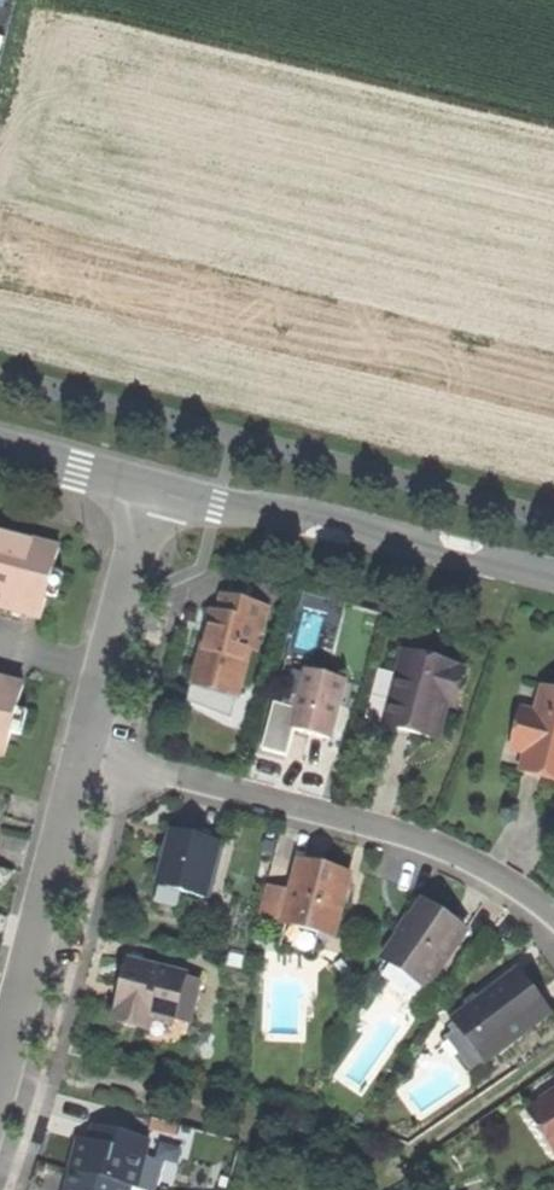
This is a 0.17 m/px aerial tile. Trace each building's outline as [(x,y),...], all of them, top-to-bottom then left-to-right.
[(52,573),(59,549),(0,533),(0,610),(3,610),(26,617),(39,620),(46,595),(52,573)] [(52,573),(46,595),(56,597),(62,576),(52,573)] [(242,688),(254,648),(258,649),(270,606),(225,594),(220,611),(215,610),(205,646),(196,675),(242,688)] [(23,625),(26,617),(3,610),(1,619),(23,625)] [(457,668),(457,666),(403,652),(398,673),(405,675),(392,728),(418,734),(438,739),(447,707),(457,668)] [(464,670),(457,668),(447,707),(454,708),(464,670)] [(330,741),(346,683),(308,672),(297,711),(291,731),(294,731),(311,736),(330,741)] [(384,726),(392,728),(405,675),(398,673),(384,726)] [(11,734),(17,711),(24,685),(0,679),(0,757),(5,758),(11,734)] [(553,777),(553,693),(543,690),(537,715),(523,712),(513,750),(526,753),(522,769),(553,777)] [(287,757),(294,731),(291,731),(297,711),(275,705),(262,750),(287,757)] [(17,711),(11,734),(21,736),(27,713),(17,711)] [(553,777),(522,769),(521,774),(553,782),(553,777)] [(181,894),(204,901),(219,845),(172,832),(164,861),(157,888),(181,894)] [(320,933),(331,936),(348,875),(326,869),(302,862),(293,893),(285,922),(285,924),(320,933)] [(260,915),(285,922),(293,893),(268,886),(260,915)] [(178,905),(181,894),(157,888),(154,899),(178,905)] [(426,989),(465,932),(446,919),(423,903),(384,960),(426,989)] [(313,954),(320,933),(285,924),(280,945),(313,954)] [(186,977),(129,962),(121,994),(115,1018),(148,1027),(151,1016),(174,1022),(186,977)] [(535,992),(519,970),(455,1018),(487,1060),(550,1012),(535,992)] [(147,1033),(148,1027),(115,1018),(113,1024),(147,1033)] [(543,1096),(547,1102),(531,1113),(553,1147),(553,1088),(543,1096)] [(97,1121),(92,1138),(101,1140),(106,1124),(97,1121)] [(151,1136),(106,1124),(101,1140),(92,1138),(81,1135),(76,1152),(73,1165),(154,1187),(159,1188),(167,1158),(147,1152),(151,1136)] [(154,1187),(73,1165),(65,1164),(60,1183),(58,1189),(153,1189),(154,1187)]
